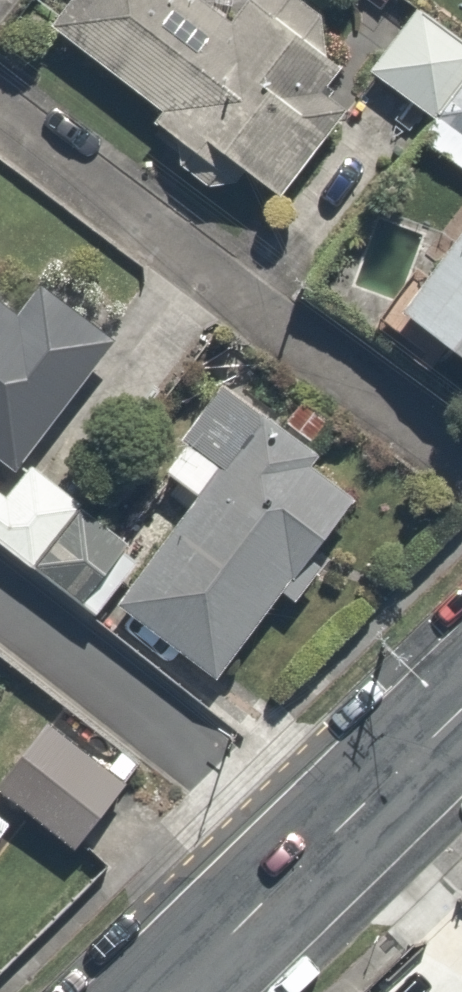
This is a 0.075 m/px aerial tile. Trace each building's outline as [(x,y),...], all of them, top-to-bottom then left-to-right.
[(169,0),(57,0),(46,16),(156,97),(143,115),(196,154),(210,135),(267,176),(367,40),(312,0),(237,0),(213,33),(169,0)] [(461,156),(461,41),(404,3),(366,61),(430,103),(415,126),(461,156)] [(392,291),(461,352),(461,210),(392,291)] [(4,461),(104,326),(24,266),(7,290),(0,285),(0,457),(4,461)] [(159,466),(186,483),(107,603),(210,670),(334,481),(313,467),(329,442),(220,372),(159,466)] [(47,709),(0,761),(0,795),(53,843),(117,772),(47,709)] [(0,810),(0,834),(11,819),(0,810)] [(453,889),(461,898),(461,881),(453,889)]
